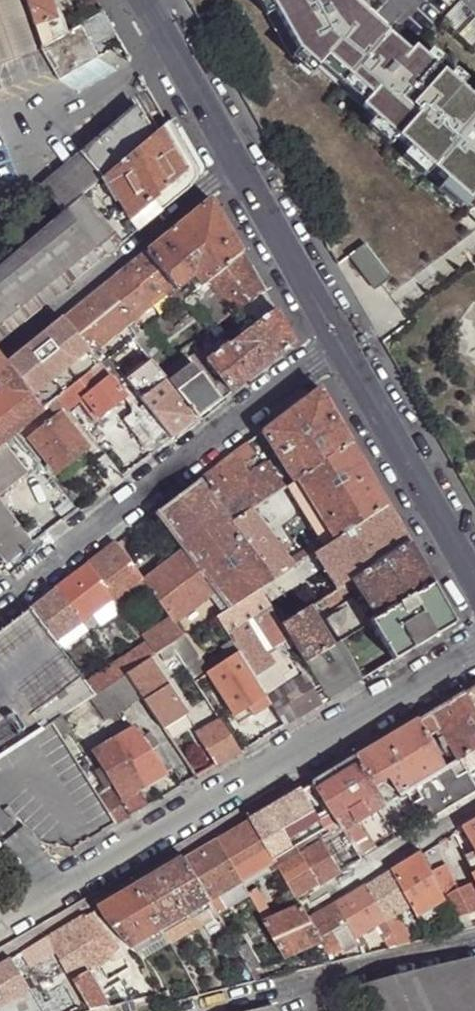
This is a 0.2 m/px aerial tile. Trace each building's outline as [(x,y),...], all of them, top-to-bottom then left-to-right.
[(32,51),(15,0),(0,0),(0,62),(32,51)] [(40,45),(65,31),(58,14),(52,16),(48,0),(24,0),(40,45)] [(291,60),(310,81),(319,71),(474,212),(474,105),(364,4),(361,0),(259,0),(291,60)] [(99,55),(81,23),(65,31),(40,45),(38,46),(57,78),(99,55)] [(84,150),(106,176),(151,136),(148,128),(135,107),(84,150)] [(151,136),(106,176),(129,217),(181,174),(175,165),(186,157),(182,149),(167,123),(151,136)] [(41,188),(62,213),(106,176),(84,150),(41,188)] [(129,217),(136,229),(188,187),(181,174),(129,217)] [(15,254),(51,300),(136,229),(129,217),(106,176),(62,213),(15,254)] [(201,284),(207,279),(241,252),(230,232),(211,200),(211,199),(208,198),(146,251),(175,285),(178,288),(189,279),(194,275),(200,283),(201,284)] [(175,285),(146,251),(125,268),(153,302),(175,285)] [(207,279),(232,312),(262,289),(253,273),(241,252),(207,279)] [(51,300),(15,254),(0,266),(0,343),(51,300)] [(104,285),(133,320),(153,302),(125,268),(104,285)] [(194,275),(189,279),(195,287),(200,283),(194,275)] [(193,290),(219,323),(232,312),(207,279),(201,284),(193,290)] [(104,285),(64,319),(91,354),(96,350),(129,322),(133,320),(104,285)] [(170,296),(175,304),(185,297),(178,288),(170,296)] [(207,361),(231,392),(294,344),(285,328),(274,308),(207,361)] [(64,319),(8,364),(42,410),(46,407),(58,398),(73,386),(99,365),(91,354),(64,319)] [(133,320),(129,322),(138,333),(142,332),(133,320)] [(134,337),(150,358),(159,369),(167,362),(143,330),(142,332),(138,333),(134,337)] [(114,346),(117,351),(126,344),(123,339),(114,346)] [(91,354),(99,365),(104,360),(96,350),(91,354)] [(3,389),(0,391),(0,446),(4,443),(17,433),(17,430),(42,410),(8,364),(0,354),(0,385),(3,389)] [(104,360),(99,365),(103,369),(107,365),(110,368),(115,364),(110,357),(104,360)] [(150,358),(126,377),(134,387),(141,397),(166,378),(159,369),(150,358)] [(200,374),(220,400),(231,392),(207,361),(196,368),(200,374)] [(194,364),(170,383),(176,391),(200,374),(196,368),(194,364)] [(99,365),(73,386),(80,397),(107,376),(103,369),(99,365)] [(176,391),(197,418),(220,400),(200,374),(176,391)] [(107,376),(80,397),(81,398),(97,418),(122,397),(124,397),(107,376)] [(141,397),(172,436),(197,418),(176,391),(170,383),(166,378),(141,397)] [(73,386),(58,398),(67,410),(77,401),(81,398),(80,397),(73,386)] [(122,397),(129,406),(141,397),(134,387),(124,397),(122,397)] [(296,479),(351,443),(339,421),(320,388),(261,431),(288,474),(292,481),(296,479)] [(132,429),(151,453),(172,436),(141,397),(129,406),(132,429)] [(58,398),(46,407),(53,415),(58,411),(67,422),(73,417),(67,410),(58,398)] [(81,398),(77,401),(94,421),(97,418),(81,398)] [(58,411),(53,415),(28,437),(56,471),(86,447),(67,422),(58,411)] [(265,450),(256,435),(247,442),(256,456),(264,451),(265,450)] [(245,463),(256,456),(247,442),(236,450),(245,463)] [(4,443),(0,446),(0,494),(27,473),(4,443)] [(343,533),(386,505),(368,474),(351,443),(296,479),(333,538),(343,533)] [(200,478),(212,495),(250,471),(245,463),(236,450),(200,478)] [(264,461),(268,459),(264,451),(256,456),(258,459),(261,463),(264,461)] [(91,464),(107,485),(121,475),(104,454),(91,464)] [(212,495),(231,520),(251,507),(256,504),(283,486),(278,479),(267,465),(264,461),(261,463),(256,467),(250,471),(212,495)] [(283,486),(292,481),(288,474),(278,479),(283,486)] [(214,589),(227,606),(258,587),(272,577),(231,520),(212,495),(200,478),(156,512),(184,549),(214,589)] [(7,561),(32,542),(0,500),(0,552),(2,555),(7,561)] [(366,570),(408,544),(398,527),(386,505),(343,533),(333,538),(327,542),(292,564),(272,577),(258,587),(268,605),(281,624),(308,607),(312,604),(352,580),(366,570)] [(231,520),(272,577),(292,564),(288,558),(254,512),(251,507),(231,520)] [(288,558),(292,564),(327,542),(322,536),(288,558)] [(145,580),(144,578),(116,541),(87,563),(112,596),(117,601),(140,583),(145,580)] [(375,618),(431,585),(422,568),(408,544),(366,570),(352,580),(354,585),(361,596),(375,618)] [(170,615),(174,619),(214,589),(184,549),(144,578),(145,580),(151,589),(159,599),(170,615)] [(87,563),(56,587),(82,620),(112,596),(87,563)] [(151,589),(145,580),(140,583),(147,591),(151,589)] [(352,580),(312,604),(315,611),(354,585),(352,580)] [(385,648),(393,660),(453,624),(444,608),(431,585),(375,618),(369,622),(385,648)] [(56,587),(31,606),(56,639),(75,624),(82,620),(56,587)] [(214,615),(231,642),(239,637),(234,627),(268,605),(258,587),(227,606),(214,615)] [(325,618),(338,640),(339,640),(369,622),(375,618),(361,596),(325,618)] [(159,623),(170,615),(159,599),(147,608),(159,623)] [(123,608),(139,631),(144,627),(127,604),(123,608)] [(281,624),(303,661),(331,644),(308,607),(281,624)] [(146,640),(155,653),(159,651),(171,644),(184,633),(174,619),(170,615),(159,623),(142,634),(146,640)] [(75,624),(56,639),(63,646),(81,631),(75,624)] [(184,633),(171,644),(175,650),(189,640),(184,633)] [(127,672),(150,658),(155,653),(146,640),(114,661),(124,674),(127,672)] [(325,696),(361,676),(355,667),(339,640),(338,640),(331,644),(303,661),(325,696)] [(159,651),(162,656),(163,660),(176,652),(175,650),(171,644),(159,651)] [(361,676),(362,679),(393,660),(385,648),(355,667),(361,676)] [(150,658),(153,662),(162,656),(159,651),(155,653),(150,658)] [(237,651),(207,673),(234,712),(246,705),(265,693),(243,660),(237,651)] [(243,660),(265,693),(266,695),(274,690),(251,654),(243,660)] [(141,695),(163,727),(185,713),(153,662),(150,658),(127,672),(141,695)] [(87,678),(97,689),(97,690),(124,674),(114,661),(87,678)] [(107,718),(141,695),(127,672),(124,674),(97,690),(97,689),(90,694),(107,718)] [(271,703),(284,724),(321,703),(302,674),(274,690),(266,695),(271,703)] [(420,720),(429,737),(442,731),(459,761),(461,760),(474,752),(474,688),(420,720)] [(253,714),(271,703),(266,695),(265,693),(246,705),(253,714)] [(214,765),(239,751),(218,719),(195,735),(214,765)] [(389,738),(359,756),(376,787),(391,778),(400,795),(405,792),(414,787),(445,768),(429,737),(420,720),(389,738)] [(115,737),(144,786),(165,772),(151,749),(143,737),(134,725),(115,737)] [(87,752),(72,728),(64,734),(79,757),(87,752)] [(145,731),(143,737),(151,749),(157,744),(160,742),(145,731)] [(124,799),(138,790),(144,786),(115,737),(95,749),(109,774),(113,782),(123,799),(124,799)] [(467,773),(474,768),(474,752),(461,760),(466,771),(467,773)] [(314,782),(337,821),(343,828),(353,822),(372,811),(377,808),(383,805),(386,803),(376,787),(359,756),(314,782)] [(474,792),(474,787),(467,773),(466,771),(458,776),(451,765),(445,768),(414,787),(420,798),(412,803),(424,822),(474,792)] [(95,782),(100,790),(113,782),(109,774),(95,782)] [(100,790),(117,822),(128,816),(120,800),(123,799),(113,782),(100,790)] [(251,818),(269,850),(288,838),(320,819),(302,789),(251,818)] [(128,816),(147,805),(138,790),(124,799),(123,799),(120,800),(128,816)] [(380,813),(380,814),(387,811),(383,805),(377,808),(380,813)] [(241,881),(275,862),(273,858),(269,850),(251,818),(216,839),(241,881)] [(337,821),(327,826),(332,835),(343,828),(337,821)] [(462,829),(474,851),(474,821),(462,829)] [(343,828),(361,858),(372,852),(353,822),(343,828)] [(321,841),(339,872),(361,858),(343,828),(332,835),(321,841)] [(273,858),(279,855),(293,846),(288,838),(269,850),(273,858)] [(235,884),(241,881),(216,839),(184,857),(208,900),(235,884)] [(299,854),(318,884),(339,872),(321,841),(299,854)] [(465,858),(474,877),(474,852),(465,858)] [(445,901),(443,897),(439,890),(437,884),(429,868),(421,853),(392,870),(411,905),(417,917),(445,901)] [(295,896),(318,884),(299,854),(278,866),(295,896)] [(208,900),(184,857),(137,885),(163,930),(210,902),(208,900)] [(439,863),(429,868),(437,884),(443,881),(447,878),(439,863)] [(384,921),(394,916),(411,905),(392,870),(365,886),(384,921)] [(437,884),(439,890),(445,887),(443,881),(437,884)] [(453,919),(474,911),(474,888),(472,883),(443,897),(445,901),(450,913),(453,919)] [(107,916),(132,948),(163,930),(137,885),(101,906),(107,916)] [(376,925),(384,921),(365,886),(335,902),(347,923),(355,939),(376,925)] [(417,917),(423,927),(450,913),(445,901),(417,917)] [(322,945),(326,952),(341,948),(332,932),(347,923),(335,902),(308,919),(320,941),(322,945)] [(265,922),(284,957),(320,941),(308,919),(304,912),(301,906),(265,922)] [(105,930),(91,911),(82,917),(97,937),(105,930)] [(395,945),(408,942),(394,916),(384,921),(392,936),(395,945)] [(73,980),(88,971),(112,955),(111,954),(102,942),(97,937),(82,917),(47,937),(55,950),(73,980)] [(388,947),(395,945),(392,936),(384,921),(376,925),(380,934),(388,947)] [(359,946),(380,934),(376,925),(355,939),(359,945),(359,946)] [(110,936),(105,930),(97,937),(102,942),(110,936)] [(102,942),(111,954),(119,948),(110,936),(102,942)] [(38,961),(55,950),(47,937),(30,947),(38,961)] [(319,954),(326,952),(322,945),(317,948),(319,954)] [(235,975),(248,972),(240,957),(229,962),(235,975)] [(350,991),(358,1010),(474,1010),(474,957),(350,991)] [(0,965),(0,1009),(1,1008),(30,990),(11,958),(0,965)] [(161,1003),(172,1000),(168,992),(157,969),(138,959),(159,994),(161,1003)] [(115,963),(119,968),(124,965),(121,960),(115,963)] [(182,965),(190,979),(195,977),(186,962),(182,965)] [(185,981),(190,979),(182,965),(177,967),(185,981)] [(90,1010),(108,1006),(88,971),(73,980),(90,1010)]
